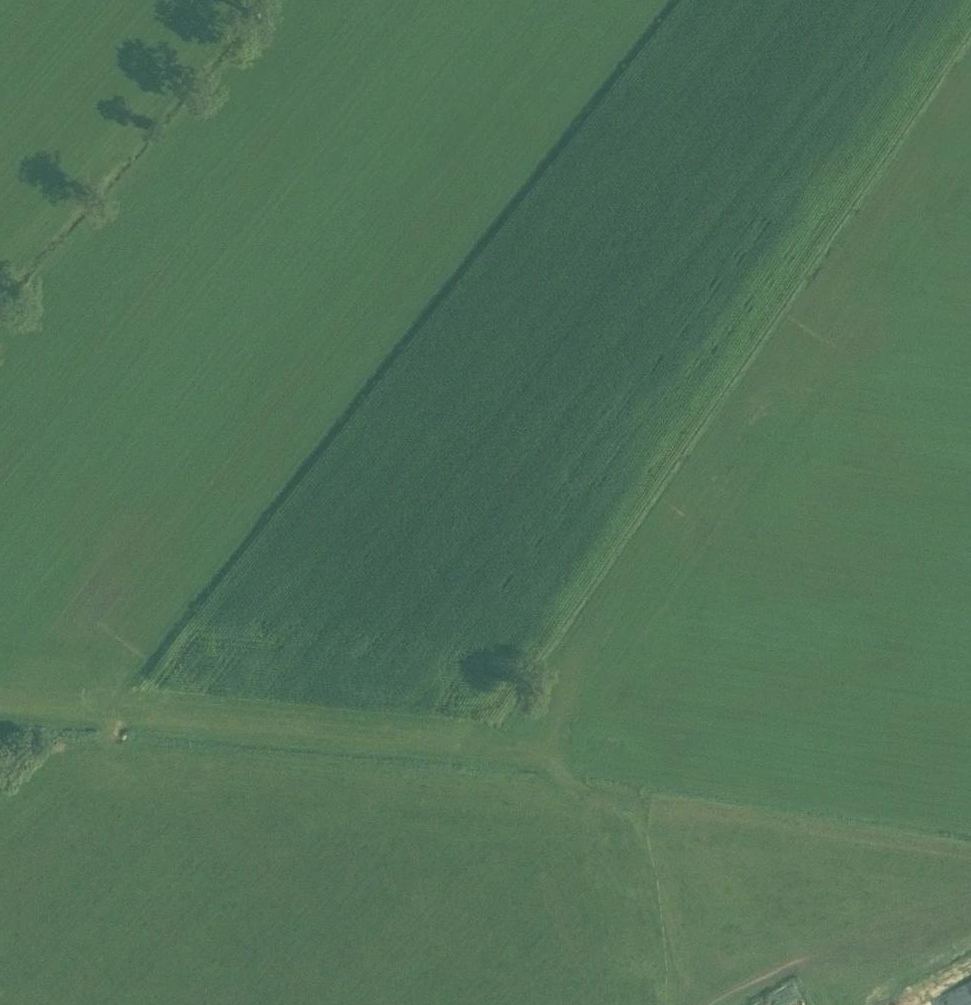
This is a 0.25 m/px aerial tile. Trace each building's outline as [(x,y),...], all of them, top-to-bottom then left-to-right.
[(962,982),(970,1004),(970,979),(962,982)]
